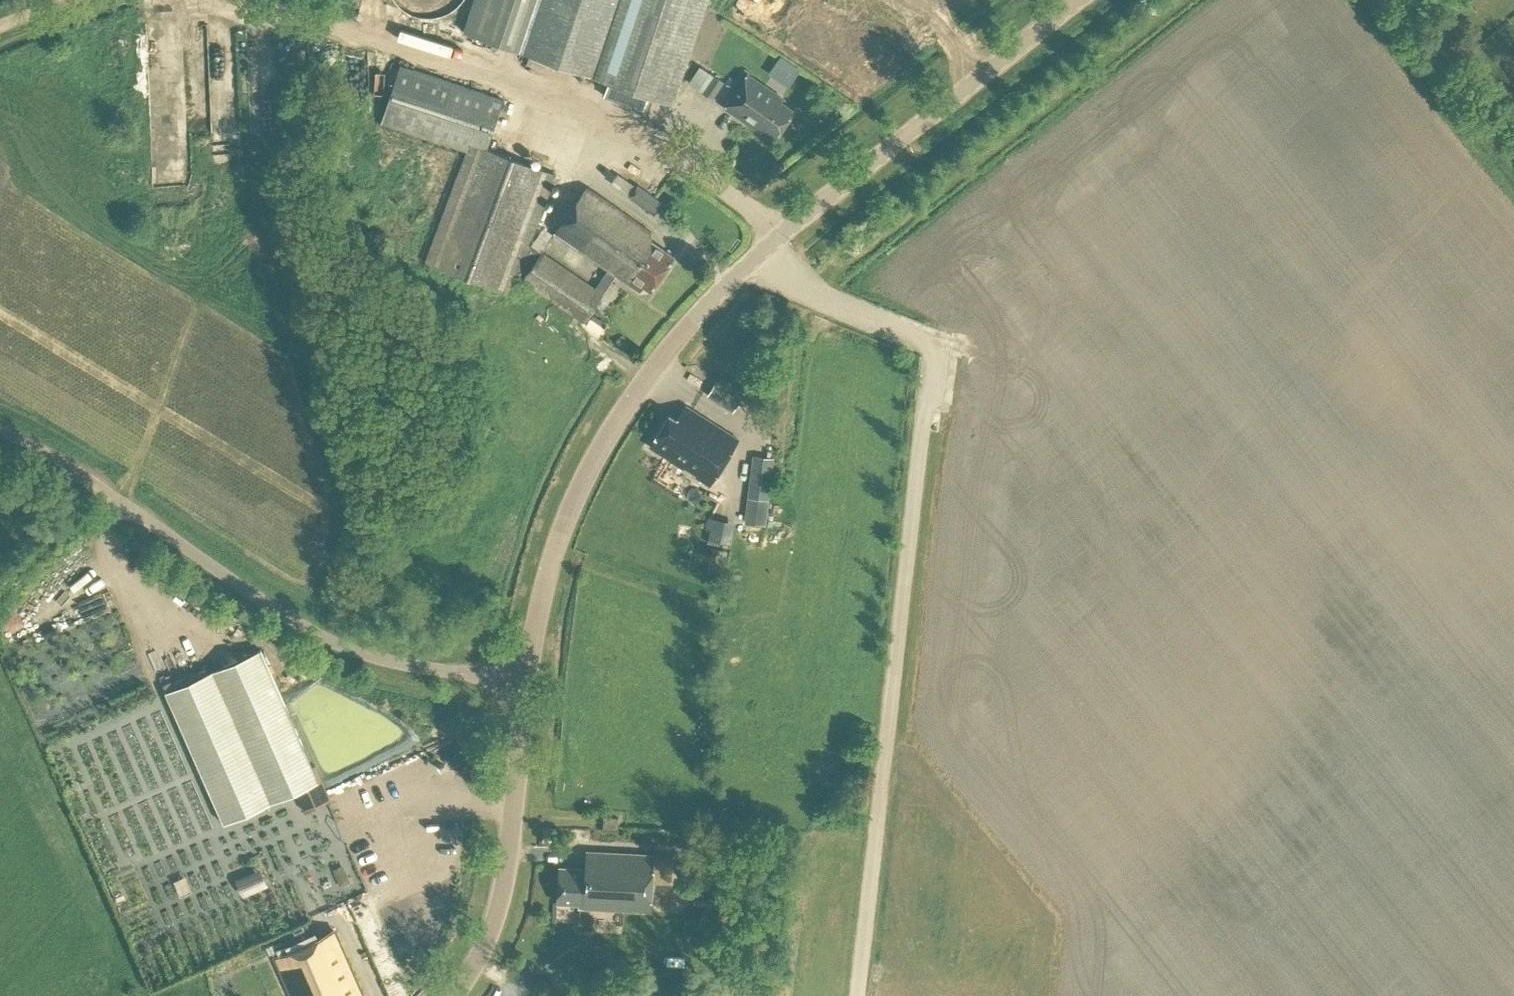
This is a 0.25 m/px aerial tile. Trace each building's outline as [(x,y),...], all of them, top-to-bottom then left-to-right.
[(458,24),(467,0),(408,0),(404,12),(404,16),(427,25),(429,20),(441,24),(458,24)] [(466,32),(609,80),(604,96),(644,110),(649,93),(674,102),(708,1),(709,0),(477,0),(466,32)] [(782,51),(770,69),(789,82),(801,64),(782,51)] [(689,79),(702,88),(715,70),(701,61),(689,79)] [(402,65),(384,123),(469,150),(470,146),(488,152),(506,100),(402,65)] [(715,70),(702,88),(714,96),(726,78),(715,70)] [(784,99),(750,75),(727,108),(761,132),(764,129),(777,138),(795,112),(782,102),(784,99)] [(469,150),(425,263),(509,296),(516,277),(523,279),(583,321),(601,297),(594,292),(528,246),(554,178),(488,152),(470,146),(469,150)] [(638,184),(629,196),(654,214),(663,202),(638,184)] [(584,187),(553,232),(609,270),(606,274),(594,292),(601,297),(613,279),(615,275),(638,291),(641,286),(649,292),(673,258),(651,242),(648,231),(584,187)] [(741,399),(715,382),(707,394),(733,411),(741,399)] [(736,440),(683,405),(674,419),(667,414),(649,442),(647,445),(667,458),(666,459),(669,460),(657,478),(665,482),(676,465),(707,485),(736,440)] [(753,455),(744,520),(766,523),(775,458),(753,455)] [(708,517),(706,528),(710,529),(708,538),(731,543),(735,522),(708,517)] [(326,802),(318,782),(260,650),(165,692),(223,824),(296,792),(305,811),(326,802)] [(405,865),(422,864),(421,853),(404,854),(405,865)] [(559,869),(557,902),(579,903),(579,908),(651,911),(652,892),(654,856),(584,853),(583,870),(559,869)] [(262,867),(235,878),(243,895),(269,884),(262,867)] [(695,894),(695,903),(710,904),(710,895),(695,894)] [(580,916),(579,930),(593,931),(594,916),(580,916)] [(333,931),(274,956),(291,995),(359,995),(361,995),(333,931)] [(652,976),(651,989),(668,989),(668,977),(652,976)]
